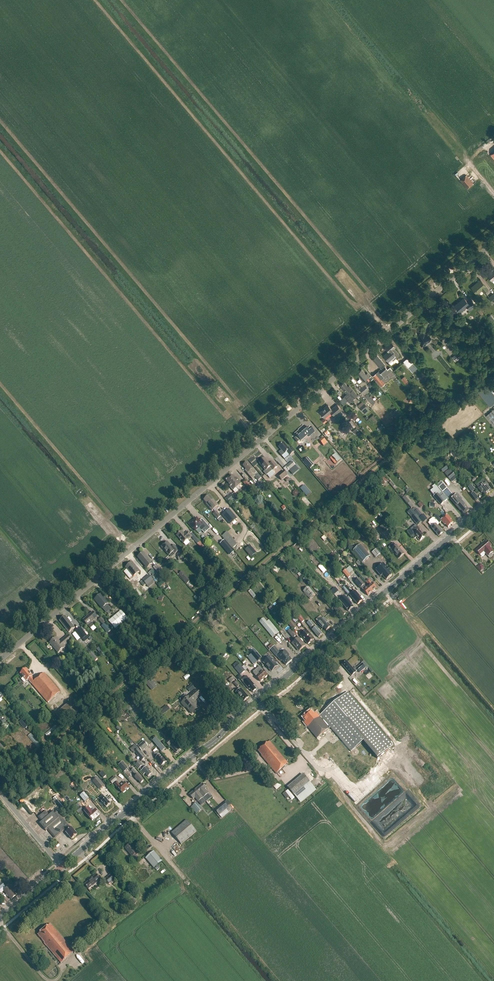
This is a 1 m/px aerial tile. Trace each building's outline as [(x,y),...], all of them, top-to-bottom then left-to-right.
[(466,175),(460,180),(467,189),(473,183),(466,175)] [(475,284),(471,287),(477,294),(482,290),(484,293),(488,289),(486,286),(480,280),(477,283),(477,284),(475,285),(475,284)] [(468,302),(464,298),(454,306),(459,313),(467,306),(469,309),(475,304),(471,299),(468,302)] [(417,337),(419,344),(425,346),(430,342),(429,335),(423,333),(417,337)] [(446,344),(451,350),(456,346),(451,339),(446,344)] [(383,356),(390,363),(393,361),(400,355),(394,348),(395,347),(391,342),(385,347),(389,351),(383,356)] [(460,351),(452,357),(455,361),(463,355),(460,351)] [(377,355),(372,359),(379,366),(381,368),(378,371),(384,377),(393,370),(390,367),(388,369),(384,365),(385,365),(384,362),(377,355)] [(404,361),(409,367),(414,362),(409,356),(404,361)] [(365,380),(367,383),(369,381),(367,378),(370,376),(367,373),(366,374),(362,369),(357,373),(364,381),(365,380)] [(380,376),(376,380),(382,386),(385,382),(380,376)] [(357,395),(352,389),(349,385),(348,386),(344,382),(340,385),(342,386),(341,387),(347,394),(344,396),(349,402),(354,398),(357,395)] [(489,406),(493,402),(493,392),(487,384),(482,388),(486,392),(480,396),(489,406)] [(369,389),(365,385),(359,389),(364,395),(370,391),(369,389)] [(370,393),(368,394),(373,403),(376,401),(370,393)] [(359,407),(365,414),(370,410),(364,403),(359,407)] [(337,404),(334,407),(331,409),(328,405),(320,412),(324,418),(331,412),(334,415),(338,412),(341,409),(337,404)] [(295,439),(298,442),(300,440),(301,441),(308,435),(309,436),(315,432),(310,427),(307,430),(304,426),(300,429),(301,429),(295,434),(297,437),(295,439)] [(328,443),(323,437),(319,441),(324,447),(328,443)] [(287,452),(290,456),(294,452),(291,448),(289,449),(284,443),(279,447),(284,454),(287,452)] [(336,453),(332,456),(337,463),(341,460),(336,453)] [(265,458),(259,463),(266,470),(264,472),(266,475),(267,475),(269,478),(275,474),(272,471),(278,467),(274,462),(270,465),(265,458)] [(304,461),(311,468),(313,466),(307,459),(304,461)] [(292,461),(286,466),(289,471),(296,466),(292,461)] [(255,477),(258,481),(261,478),(257,472),(253,468),(247,462),(243,466),(246,470),(248,472),(249,473),(248,474),(252,479),(255,477)] [(448,477),(453,483),(458,479),(448,468),(446,470),(450,475),(448,477)] [(283,471),(278,475),(282,480),(287,475),(283,471)] [(229,478),(239,489),(241,488),(239,486),(241,484),(236,478),(235,479),(232,475),(229,478)] [(228,485),(233,491),(236,489),(238,491),(239,489),(229,478),(226,480),(229,484),(228,485)] [(258,486),(253,479),(250,482),(255,488),(258,486)] [(483,493),(485,496),(492,491),(488,487),(489,486),(486,482),(485,483),(483,480),(476,486),(478,488),(478,489),(481,493),(483,493)] [(434,497),(441,506),(448,500),(436,485),(433,488),(434,489),(431,492),(435,496),(434,497)] [(304,486),(300,489),(306,497),(311,493),(304,486)] [(231,493),(225,498),(230,503),(233,501),(233,500),(235,498),(231,493)] [(403,498),(412,509),(414,507),(405,496),(405,497),(403,494),(401,496),(404,498),(403,498)] [(460,511),(461,511),(465,515),(469,511),(465,507),(466,506),(461,500),(462,500),(457,494),(450,499),(460,511)] [(207,504),(206,504),(212,511),(218,506),(209,496),(204,500),(207,504)] [(228,509),(222,515),(230,524),(236,519),(228,509)] [(221,516),(217,511),(213,514),(218,520),(221,516)] [(412,519),(418,526),(422,522),(416,515),(412,519)] [(447,515),(441,521),(445,525),(448,528),(453,523),(450,520),(451,520),(447,515)] [(192,521),(189,524),(191,526),(192,526),(196,531),(198,534),(202,530),(205,533),(210,528),(208,526),(205,526),(205,523),(202,519),(200,521),(197,518),(193,522),(192,521)] [(432,528),(439,536),(443,533),(437,526),(439,524),(435,518),(428,523),(432,528)] [(369,534),(374,540),(379,536),(375,530),(373,531),(368,524),(363,528),(368,535),(369,534)] [(417,537),(420,541),(425,537),(420,531),(420,530),(416,525),(411,530),(415,534),(413,536),(413,537),(414,539),(415,539),(417,537)] [(198,543),(202,548),(205,545),(200,541),(201,540),(192,532),(190,534),(188,531),(184,534),(182,531),(179,534),(178,534),(177,535),(181,540),(181,541),(182,541),(184,543),(192,536),(198,543)] [(223,540),(220,543),(230,555),(234,552),(223,540)] [(480,555),(482,557),(486,554),(490,558),(493,555),(491,553),(493,552),(489,547),(491,546),(487,541),(476,551),(480,555)] [(174,545),(172,547),(168,542),(162,547),(169,555),(173,552),(175,554),(179,550),(174,545)] [(354,550),(364,562),(371,556),(361,544),(354,550)] [(394,553),(399,559),(405,554),(397,545),(391,550),(394,553)] [(372,553),(376,558),(381,554),(376,550),(372,553)] [(143,553),(138,557),(147,568),(152,564),(143,553)] [(126,568),(133,577),(139,572),(132,563),(126,568)] [(382,575),(387,580),(392,575),(390,572),(390,571),(384,564),(384,563),(376,570),(377,570),(381,576),(382,575)] [(323,573),(329,580),(331,577),(321,565),(318,568),(323,574),(323,573)] [(345,569),(342,572),(347,578),(350,576),(349,573),(345,569)] [(190,581),(182,571),(179,574),(187,584),(190,581)] [(343,588),(345,586),(342,583),(343,582),(343,580),(342,578),(335,578),(335,577),(336,576),(334,573),(332,575),(343,588)] [(149,575),(142,580),(147,585),(153,580),(149,575)] [(361,588),(368,596),(372,592),(367,587),(366,588),(364,585),(359,579),(355,582),(360,588),(361,588)] [(367,587),(372,592),(376,588),(372,583),(371,583),(368,579),(366,582),(369,585),(367,587)] [(343,588),(348,595),(349,594),(351,595),(350,595),(358,604),(362,601),(359,597),(360,596),(355,591),(353,593),(347,585),(345,586),(343,588)] [(303,591),(310,600),(315,595),(308,587),(303,591)] [(344,597),(339,592),(335,595),(349,612),(355,607),(346,596),(344,597)] [(107,604),(108,603),(101,594),(95,600),(102,608),(103,608),(107,613),(111,609),(107,604)] [(332,594),(328,598),(333,604),(337,600),(332,594)] [(339,608),(336,605),(333,607),(341,616),(342,616),(343,617),(346,614),(343,610),(341,607),(340,608),(339,608)] [(115,629),(128,619),(127,617),(121,611),(109,621),(114,628),(115,629)] [(88,624),(91,627),(94,624),(92,621),(97,617),(93,612),(83,620),(87,625),(88,624)] [(66,628),(69,633),(75,628),(66,616),(61,620),(67,628),(66,628)] [(324,618),(318,623),(323,628),(324,628),(326,631),(331,627),(330,626),(331,626),(324,618)] [(259,622),(272,638),(278,632),(271,624),(272,624),(269,620),(266,622),(263,619),(259,622)] [(287,624),(293,631),(296,628),(290,621),(287,624)] [(311,628),(319,638),(322,635),(319,630),(317,627),(316,627),(314,625),(310,621),(307,623),(311,628)] [(81,628),(76,631),(82,639),(87,635),(81,628)] [(287,633),(293,639),(296,636),(291,630),(287,633)] [(301,636),(308,644),(311,642),(312,642),(314,640),(314,639),(307,631),(305,633),(303,630),(299,634),(301,636)] [(56,637),(50,643),(58,653),(64,647),(72,640),(68,635),(63,640),(60,642),(56,637)] [(300,639),(294,644),(300,651),(305,646),(300,639)] [(274,648),(271,651),(276,658),(277,657),(281,661),(282,660),(286,665),(292,660),(289,657),(290,656),(285,651),(280,654),(278,651),(277,652),(274,648)] [(255,650),(251,653),(258,661),(262,657),(255,650)] [(269,669),(271,671),(278,666),(275,663),(273,660),(270,657),(264,662),(266,666),(269,669)] [(362,664),(356,669),(353,670),(346,661),(342,665),(352,676),(356,672),(355,672),(358,670),(360,672),(365,668),(362,664)] [(239,665),(237,662),(232,666),(235,669),(234,669),(240,675),(245,671),(240,665),(239,665)] [(256,670),(253,673),(255,675),(255,676),(260,682),(267,676),(262,669),(260,671),(259,670),(260,669),(258,668),(256,670)] [(28,680),(32,683),(48,703),(61,692),(44,673),(35,680),(32,676),(26,669),(21,674),(27,681),(28,680)] [(233,676),(228,680),(230,682),(231,682),(233,684),(233,683),(237,682),(237,681),(233,676)] [(249,688),(253,693),(256,690),(253,686),(254,685),(246,676),(241,680),(244,683),(248,688),(249,688)] [(157,685),(151,678),(145,684),(151,691),(157,685)] [(236,693),(244,701),(248,698),(241,689),(236,693)] [(190,694),(191,695),(181,703),(185,708),(186,707),(192,714),(198,708),(195,705),(192,701),(200,695),(196,690),(190,694)] [(319,717),(329,728),(330,727),(351,752),(363,742),(377,759),(393,746),(348,692),(319,717)] [(311,711),(303,718),(306,721),(305,723),(308,727),(307,727),(317,738),(329,728),(319,717),(316,713),(314,715),(311,711)] [(162,752),(165,749),(156,738),(153,741),(162,752)] [(170,748),(171,747),(175,743),(171,738),(166,742),(170,748)] [(144,741),(138,746),(141,751),(148,746),(144,741)] [(288,764),(270,742),(259,751),(262,755),(261,756),(276,774),(288,764)] [(175,743),(171,747),(176,753),(179,751),(178,750),(180,748),(175,743)] [(146,758),(139,749),(135,752),(143,761),(146,758)] [(158,761),(162,765),(166,762),(163,759),(164,759),(157,751),(154,754),(157,757),(156,758),(158,761)] [(148,770),(149,770),(149,769),(147,767),(144,769),(142,766),(143,766),(139,762),(135,766),(139,769),(141,771),(140,772),(144,775),(144,774),(145,774),(148,777),(152,774),(148,770)] [(121,763),(117,766),(123,773),(127,769),(121,763)] [(138,780),(141,783),(144,781),(141,778),(142,777),(134,768),(132,771),(136,776),(135,777),(138,781),(138,780)] [(303,774),(288,787),(294,795),(310,782),(303,774)] [(97,778),(93,782),(97,786),(100,789),(102,788),(104,786),(97,778)] [(275,778),(273,780),(270,783),(276,790),(281,785),(275,778)] [(125,782),(121,786),(117,782),(115,784),(118,788),(119,788),(123,793),(130,787),(125,782)] [(196,789),(203,798),(208,794),(205,789),(206,788),(202,784),(196,789)] [(195,798),(198,802),(203,798),(196,789),(189,795),(193,799),(195,798)] [(288,790),(285,792),(291,800),(294,798),(288,790)] [(83,793),(80,796),(85,802),(88,799),(83,793)] [(57,804),(65,813),(69,809),(57,796),(53,799),(54,800),(52,802),(55,805),(57,804)] [(102,802),(99,804),(102,807),(104,805),(107,807),(111,804),(108,801),(112,798),(110,796),(106,799),(106,798),(102,802)] [(216,809),(220,814),(229,806),(225,801),(216,809)] [(193,806),(199,812),(202,809),(196,803),(193,806)] [(85,811),(89,816),(92,820),(99,815),(96,810),(92,813),(88,809),(85,811)] [(55,837),(64,830),(67,828),(69,830),(71,828),(57,812),(55,814),(52,811),(48,814),(46,811),(38,817),(41,820),(39,822),(46,831),(48,829),(50,832),(50,831),(55,837)] [(172,833),(181,844),(197,831),(187,820),(172,833)] [(67,828),(64,830),(72,839),(77,835),(72,828),(71,828),(69,830),(67,828)] [(137,853),(129,844),(125,848),(132,857),(137,853)] [(154,852),(145,858),(154,869),(162,862),(154,852)] [(160,865),(153,870),(155,874),(163,869),(160,865)] [(97,874),(85,884),(89,889),(93,886),(97,882),(100,879),(97,874)] [(105,880),(109,884),(114,880),(110,875),(105,880)] [(193,875),(191,877),(199,885),(201,884),(193,875)] [(13,892),(16,890),(13,887),(14,886),(13,885),(12,886),(12,885),(9,887),(8,887),(4,891),(11,899),(15,895),(13,892)] [(45,943),(44,943),(61,963),(74,952),(51,924),(38,935),(45,943)]
